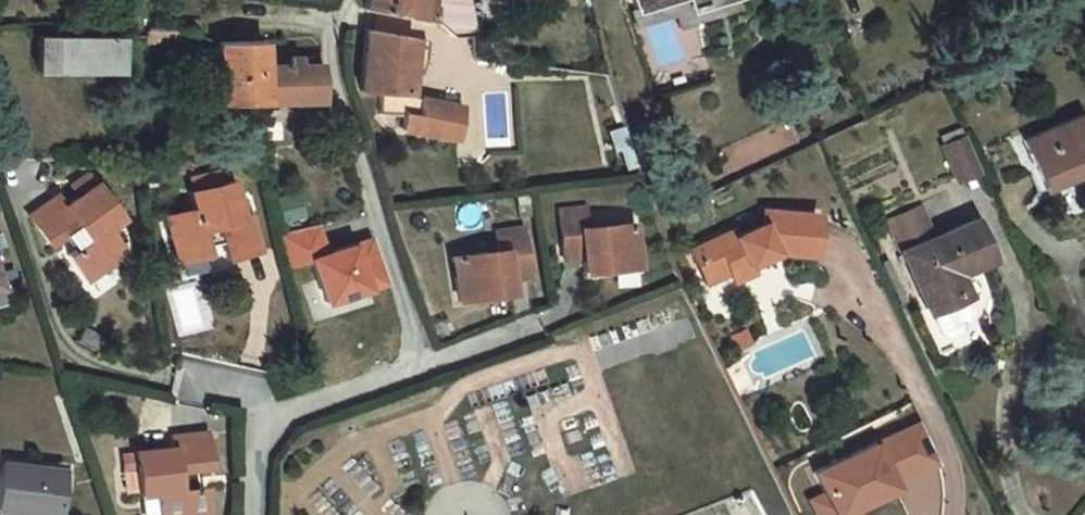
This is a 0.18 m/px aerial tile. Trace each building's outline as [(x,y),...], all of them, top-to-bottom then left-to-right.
[(373,15),(444,23),(446,0),(376,0),(373,15)] [(472,36),(477,0),(446,0),(444,23),(449,33),(472,36)] [(640,11),(677,0),(637,0),(640,11)] [(652,26),(677,19),(681,33),(702,26),(697,11),(693,0),(677,0),(640,11),(645,27),(652,26)] [(697,11),(735,0),(693,0),(697,11)] [(163,35),(151,35),(149,46),(163,47),(163,35)] [(186,35),(163,35),(163,47),(186,48),(186,35)] [(260,41),(230,39),(232,102),(260,101),(260,41)] [(324,103),(326,68),(274,70),(274,43),(260,41),(260,101),(324,103)] [(128,47),(48,45),(47,79),(127,81),(128,47)] [(403,107),(373,104),(371,128),(397,131),(397,138),(460,143),(463,112),(413,107),(414,87),(419,87),(422,55),(369,49),(365,79),(405,83),(403,107)] [(361,104),(373,104),(403,107),(405,83),(365,79),(361,104)] [(935,142),(951,183),(976,173),(960,132),(935,142)] [(1035,170),(1057,220),(1084,207),(1084,148),(1035,170)] [(129,224),(101,185),(70,206),(62,195),(34,213),(54,242),(65,234),(68,238),(71,242),(76,244),(83,248),(87,254),(77,260),(92,283),(132,256),(117,234),(129,224)] [(248,222),(237,186),(195,198),(200,215),(173,223),(185,270),(214,262),(212,253),(231,248),(235,262),(268,253),(258,219),(248,222)] [(296,190),(277,196),(284,220),(303,215),(296,190)] [(591,231),(589,211),(564,214),(570,263),(588,261),(589,275),(639,270),(634,226),(591,231)] [(827,220),(771,215),(770,227),(743,240),(740,234),(698,253),(706,272),(715,268),(720,282),(738,274),(742,283),(760,275),(757,267),(786,254),(823,258),(827,220)] [(333,261),(324,226),(282,238),(291,269),(321,261),(333,308),(395,291),(380,247),(333,261)] [(502,236),(504,254),(456,261),(463,306),(518,298),(516,283),(534,280),(527,233),(502,236)] [(914,280),(940,340),(978,324),(970,304),(990,296),(973,255),(914,280)] [(715,268),(706,272),(715,313),(720,282),(715,268)] [(935,467),(915,420),(805,466),(816,492),(803,497),(811,514),(860,514),(854,501),(935,467)] [(142,453),(147,497),(163,496),(166,514),(212,514),(209,491),(202,491),(199,472),(215,470),(211,434),(178,438),(179,449),(142,453)] [(71,487),(15,479),(12,514),(69,514),(71,487)]
